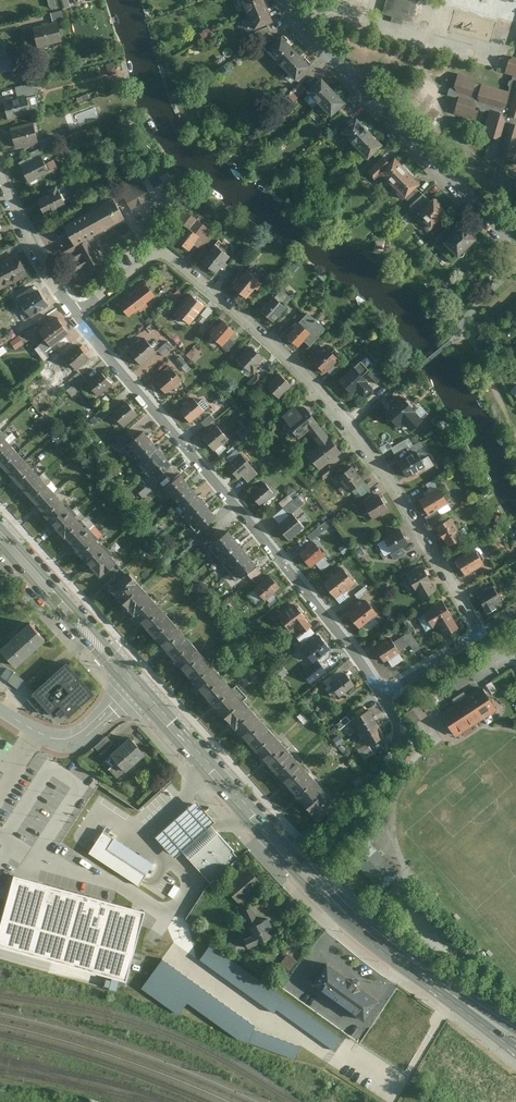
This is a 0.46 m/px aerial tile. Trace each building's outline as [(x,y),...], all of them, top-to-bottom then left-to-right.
[(256,26),(275,18),(268,0),(261,0),(247,5),(256,26)] [(382,17),(390,19),(389,22),(403,26),(404,22),(421,27),(427,0),(387,0),(382,17)] [(63,10),(51,14),(51,17),(53,21),(65,18),(63,10)] [(38,46),(62,41),(57,21),(33,26),(38,46)] [(261,41),(273,33),(269,26),(254,32),(261,41)] [(270,48),(279,39),(273,33),(261,41),(267,48),(268,47),(270,48)] [(270,48),(284,63),(300,49),(286,34),(279,39),(270,48)] [(284,63),(297,78),(313,63),(300,49),(284,63)] [(511,55),(508,66),(506,72),(513,75),(512,78),(509,80),(508,83),(510,86),(509,91),(476,81),(477,79),(458,73),(454,83),(450,87),(447,94),(457,97),(453,112),(473,118),(477,104),(479,105),(481,109),(484,111),(488,108),(490,108),(481,134),(491,137),(495,138),(498,142),(502,144),(498,157),(515,162),(515,57),(511,55)] [(7,57),(0,59),(0,64),(2,72),(15,69),(11,56),(7,57)] [(308,88),(321,102),(336,87),(323,74),(308,88)] [(336,87),(321,102),(334,115),(349,101),(336,87)] [(27,96),(4,102),(8,118),(31,112),(27,96)] [(96,107),(77,113),(81,124),(99,117),(96,107)] [(343,128),(357,143),(372,128),(359,114),(343,128)] [(32,121),(10,127),(16,147),(22,145),(23,147),(38,143),(32,121)] [(337,125),(327,134),(332,139),(342,130),(337,125)] [(357,143),(370,156),(385,142),(372,128),(357,143)] [(55,135),(40,139),(42,146),(57,142),(55,135)] [(21,164),(30,181),(59,167),(54,159),(45,163),(41,155),(21,164)] [(382,169),(392,160),(386,155),(370,170),(375,176),(382,169)] [(382,169),(395,182),(410,168),(398,155),(392,160),(382,169)] [(410,168),(395,182),(407,195),(422,181),(410,168)] [(140,175),(110,192),(116,202),(125,197),(132,209),(153,196),(140,175)] [(38,197),(46,215),(67,205),(57,185),(48,190),(49,192),(38,197)] [(407,198),(413,204),(422,196),(416,190),(407,198)] [(89,209),(63,223),(72,240),(61,246),(67,255),(65,256),(74,274),(85,267),(90,274),(106,265),(98,251),(101,249),(95,239),(90,242),(88,238),(125,217),(116,202),(110,192),(86,205),(89,209)] [(421,210),(432,199),(425,193),(422,196),(413,204),(411,206),(412,207),(410,208),(423,222),(428,217),(421,210)] [(435,224),(450,210),(436,195),(432,199),(421,210),(428,217),(435,224)] [(175,240),(189,250),(196,243),(204,249),(213,237),(207,234),(211,229),(186,210),(178,220),(187,226),(175,240)] [(461,256),(480,237),(464,222),(456,230),(446,240),(447,242),(461,256)] [(446,240),(456,230),(450,225),(437,238),(443,245),(447,242),(446,240)] [(201,261),(216,273),(229,256),(215,244),(201,261)] [(17,255),(0,264),(0,289),(27,275),(17,255)] [(248,269),(234,287),(253,301),(261,291),(258,289),(264,282),(248,269)] [(133,293),(145,308),(149,306),(146,303),(156,296),(146,283),(133,293)] [(260,309),(274,321),(287,307),(285,304),(292,297),(283,289),(276,296),(274,294),(260,309)] [(31,317),(48,306),(38,290),(21,301),(31,317)] [(167,300),(172,305),(183,295),(179,290),(167,300)] [(133,293),(119,303),(129,317),(140,308),(142,311),(145,308),(133,293)] [(191,323),(205,305),(191,294),(177,312),(191,323)] [(201,314),(207,319),(214,310),(208,306),(201,314)] [(309,313),(288,336),(300,346),(305,341),(311,346),(327,328),(309,313)] [(54,345),(68,333),(55,317),(39,330),(46,339),(39,345),(45,351),(54,345)] [(211,334),(224,345),(230,338),(236,331),(223,320),(211,334)] [(20,337),(11,340),(13,348),(22,345),(20,337)] [(129,351),(142,365),(157,352),(144,337),(129,351)] [(235,342),(230,338),(224,345),(229,350),(235,342)] [(164,356),(173,348),(168,342),(159,350),(164,356)] [(65,356),(77,370),(91,358),(79,344),(65,356)] [(59,351),(54,345),(45,351),(39,345),(36,348),(46,360),(59,351)] [(252,347),(240,360),(255,373),(263,365),(260,363),(264,358),(252,347)] [(327,347),(314,360),(326,372),(339,358),(327,347)] [(362,361),(340,381),(352,394),(358,389),(365,396),(374,388),(362,376),(370,369),(362,361)] [(156,382),(166,394),(182,380),(170,366),(157,377),(159,380),(156,382)] [(98,394),(112,382),(101,370),(87,382),(98,394)] [(70,380),(73,384),(83,376),(79,372),(70,380)] [(255,390),(265,379),(258,372),(248,383),(255,390)] [(292,386),(280,374),(267,387),(280,399),(288,391),(292,386)] [(78,390),(87,382),(83,376),(73,384),(78,390)] [(293,396),(288,391),(280,399),(279,400),(284,404),(293,396)] [(404,397),(387,413),(398,426),(404,422),(412,431),(426,420),(404,397)] [(194,398),(180,410),(191,423),(204,412),(194,398)] [(124,426),(138,415),(127,401),(113,413),(124,426)] [(96,415),(100,420),(111,412),(106,407),(96,415)] [(309,432),(313,437),(323,430),(305,409),(301,412),(296,407),(281,419),(285,424),(282,426),(291,437),(296,434),(300,439),(309,432)] [(205,426),(214,418),(210,413),(201,422),(205,426)] [(217,426),(203,437),(214,451),(228,440),(217,426)] [(309,453),(321,469),(342,454),(323,430),(313,437),(320,445),(309,453)] [(124,448),(131,456),(152,440),(145,431),(124,448)] [(5,433),(0,437),(0,454),(14,442),(5,433)] [(152,440),(131,456),(138,465),(159,448),(152,440)] [(409,446),(406,440),(392,448),(396,454),(409,446)] [(14,442),(0,454),(0,460),(5,466),(22,451),(14,442)] [(408,449),(412,455),(417,451),(425,447),(421,442),(408,449)] [(159,448),(138,465),(145,473),(166,456),(159,448)] [(31,461),(22,451),(5,466),(14,476),(31,461)] [(412,455),(398,462),(407,478),(426,467),(417,451),(412,455)] [(243,476),(253,467),(241,454),(228,466),(239,479),(243,476)] [(166,456),(145,473),(152,482),(173,465),(166,456)] [(39,470),(31,461),(14,476),(22,485),(39,470)] [(324,480),(335,471),(330,465),(319,474),(324,480)] [(365,482),(353,467),(339,479),(351,493),(365,482)] [(47,479),(39,470),(22,485),(31,494),(47,479)] [(180,474),(161,491),(168,500),(188,483),(180,474)] [(56,489),(47,479),(31,494),(39,504),(56,489)] [(195,491),(188,483),(168,500),(175,508),(195,491)] [(252,494),(262,506),(276,495),(266,483),(252,494)] [(139,493),(143,498),(153,490),(149,485),(139,493)] [(64,498),(56,489),(39,504),(47,513),(64,498)] [(422,500),(430,515),(450,504),(441,489),(422,500)] [(195,491),(175,508),(182,516),(202,499),(195,491)] [(280,503),(284,508),(294,499),(290,495),(280,503)] [(380,495),(365,504),(374,519),(389,511),(380,495)] [(73,507),(64,498),(47,513),(56,523),(73,507)] [(209,508),(202,499),(182,516),(190,525),(209,508)] [(294,499),(284,508),(290,516),(301,508),(294,499)] [(81,517),(73,507),(56,523),(64,532),(81,517)] [(209,508),(190,525),(197,533),(216,516),(209,508)] [(273,516),(281,526),(291,517),(290,516),(284,508),(273,516)] [(279,527),(290,541),(305,528),(294,515),(291,517),(281,526),(279,527)] [(89,526),(81,517),(64,532),(73,541),(89,526)] [(463,538),(452,518),(437,526),(449,546),(463,538)] [(98,535),(89,526),(73,541),(81,551),(98,535)] [(321,533),(318,529),(309,536),(313,540),(321,533)] [(401,530),(385,539),(394,552),(403,547),(409,543),(401,530)] [(209,547),(216,555),(235,539),(228,531),(209,547)] [(106,545),(98,535),(81,551),(89,560),(106,545)] [(186,542),(190,547),(199,539),(195,535),(186,542)] [(235,539),(216,555),(223,564),(242,548),(235,539)] [(301,555),(311,567),(326,555),(315,542),(300,554),(301,555)] [(115,554),(106,545),(89,560),(98,569),(115,554)] [(406,552),(403,547),(394,552),(392,553),(396,558),(406,552)] [(249,556),(242,548),(223,564),(230,572),(249,556)] [(458,560),(466,575),(485,565),(476,550),(458,560)] [(123,564),(115,554),(98,569),(106,579),(123,564)] [(249,556),(230,572),(237,581),(257,565),(249,556)] [(420,566),(407,574),(423,599),(436,591),(420,566)] [(257,568),(248,575),(252,580),(261,572),(257,568)] [(325,582),(337,599),(357,584),(345,568),(325,582)] [(131,574),(112,592),(122,603),(142,586),(131,574)] [(264,600),(279,587),(269,576),(254,588),(264,600)] [(152,598),(142,586),(122,603),(133,615),(152,598)] [(483,604),(488,613),(497,608),(495,606),(502,602),(493,587),(478,596),(483,604)] [(163,609),(152,598),(133,615),(143,627),(163,609)] [(272,609),(281,602),(278,598),(268,605),(272,609)] [(349,615),(361,630),(379,615),(367,600),(349,615)] [(443,602),(425,613),(434,629),(439,625),(446,637),(460,628),(443,602)] [(295,603),(279,616),(290,630),(296,625),(306,617),(302,612),(295,603)] [(173,621),(163,609),(143,627),(154,638),(173,621)] [(184,633),(173,621),(154,638),(164,650),(184,633)] [(18,668),(48,642),(32,625),(3,651),(18,668)] [(421,648),(409,631),(403,636),(409,645),(414,652),(421,648)] [(194,644),(184,633),(164,650),(174,662),(194,644)] [(302,647),(313,661),(330,648),(319,634),(302,647)] [(373,648),(383,662),(401,650),(395,641),(391,635),(373,648)] [(403,636),(395,641),(401,650),(409,645),(403,636)] [(204,656),(194,644),(174,662),(185,673),(204,656)] [(215,668),(204,656),(185,673),(195,685),(215,668)] [(96,692),(65,658),(34,687),(25,696),(28,699),(45,718),(56,709),(66,720),(96,692)] [(311,683),(325,671),(317,661),(303,673),(311,683)] [(225,679),(215,668),(195,685),(206,697),(225,679)] [(16,688),(23,679),(12,671),(6,680),(16,688)] [(341,698),(356,686),(346,675),(331,686),(341,698)] [(236,691),(225,679),(206,697),(216,708),(236,691)] [(500,709),(484,686),(441,715),(456,738),(500,709)] [(246,703),(236,691),(216,708),(227,720),(246,703)] [(414,722),(436,707),(428,697),(407,712),(414,722)] [(257,714),(246,703),(227,720),(237,732),(257,714)] [(361,734),(380,724),(372,710),(353,720),(361,734)] [(267,726),(257,714),(237,732),(248,743),(267,726)] [(342,730),(351,722),(347,717),(338,725),(342,730)] [(380,724),(361,734),(369,748),(387,738),(380,724)] [(278,738),(267,726),(248,743),(258,755),(278,738)] [(288,749),(278,738),(258,755),(268,767),(288,749)] [(126,774),(146,757),(131,740),(111,757),(126,774)] [(299,761),(288,749),(268,767),(279,778),(299,761)] [(365,760),(375,754),(371,749),(362,755),(365,760)] [(309,773),(299,761),(279,778),(289,790),(309,773)] [(319,784),(309,773),(289,790),(300,802),(319,784)] [(330,796),(319,784),(300,802),(310,813),(330,796)] [(340,808),(330,796),(310,813),(321,825),(340,808)] [(214,821),(196,801),(156,838),(174,857),(181,850),(189,858),(217,832),(210,825),(214,821)] [(88,849),(138,883),(142,877),(146,871),(106,845),(114,834),(103,827),(92,843),(88,849)] [(238,855),(217,832),(195,852),(189,858),(210,881),(238,855)] [(153,860),(114,834),(106,845),(146,871),(153,860)] [(384,895),(402,878),(371,843),(351,860),(384,895)] [(0,919),(0,942),(127,977),(146,906),(13,870),(0,919)] [(242,906),(264,887),(250,870),(228,889),(242,906)] [(275,933),(270,920),(260,925),(254,911),(245,915),(254,936),(245,940),(249,952),(273,942),(270,935),(275,933)] [(210,946),(200,960),(274,1012),(276,1009),(334,1050),(342,1039),(210,946)] [(288,954),(281,963),(291,970),(297,961),(288,954)] [(256,1025),(165,959),(144,987),(180,1014),(190,1003),(238,1038),(295,1058),(300,1045),(254,1028),(256,1025)] [(355,978),(328,959),(312,980),(366,1019),(381,998),(355,978)]
